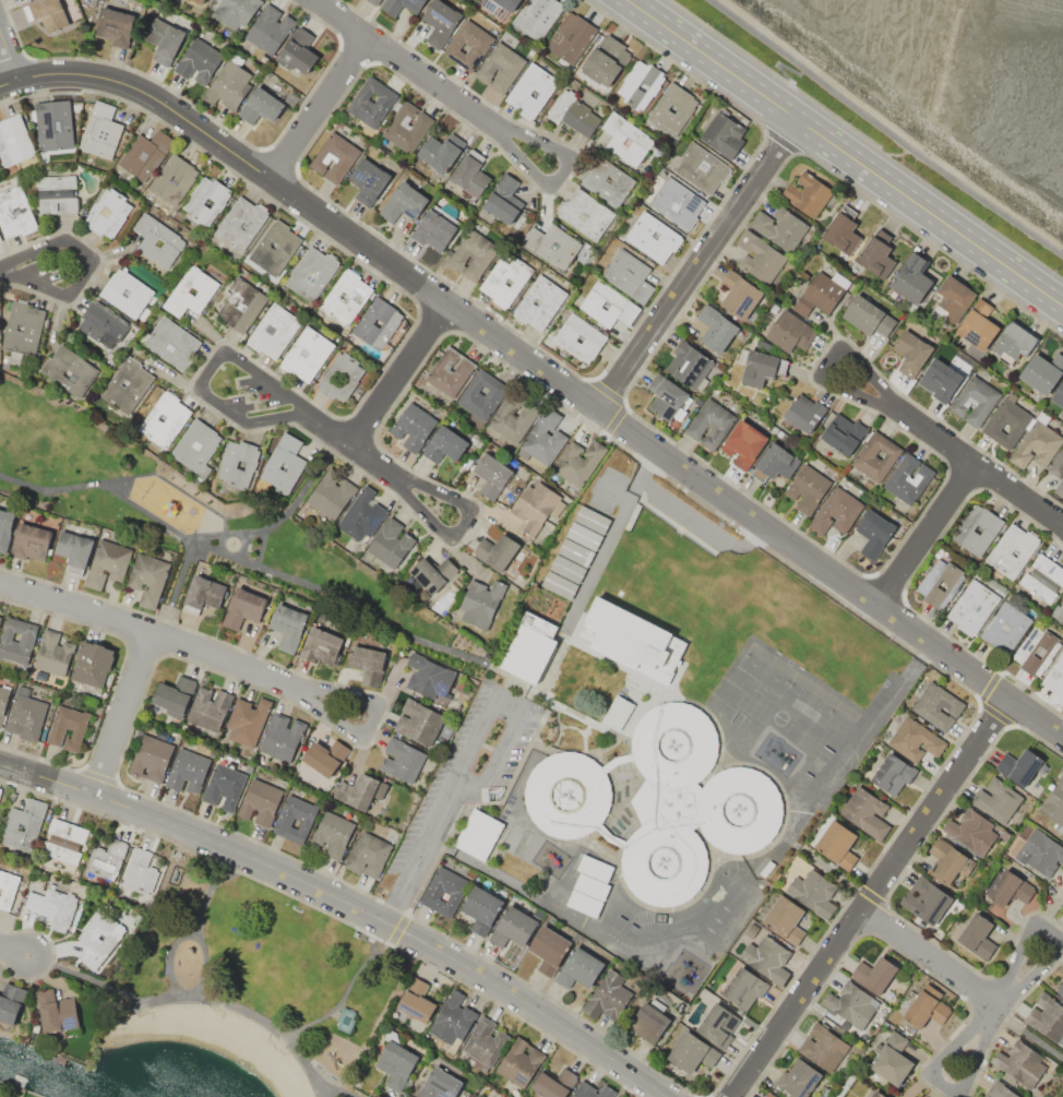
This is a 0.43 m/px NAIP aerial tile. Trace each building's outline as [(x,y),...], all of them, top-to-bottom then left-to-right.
[(27,2),(33,0),(61,0),(70,23),(48,32),(41,17),(35,21),(34,19),(27,22),(22,7),(28,4),(27,2)] [(211,15),(221,0),(260,0),(262,1),(244,27),(240,24),(235,32),(211,15)] [(380,7),(385,0),(429,0),(418,15),(404,5),(396,17),(380,7)] [(420,16),(432,0),(441,0),(464,16),(440,49),(425,38),(433,26),(420,16)] [(512,14),(492,0),(522,0),(512,14)] [(511,24),(528,0),(555,0),(565,8),(539,45),(511,24)] [(273,57),(243,37),(267,2),(282,12),(277,20),(280,22),(285,14),(295,21),(287,32),(289,33),(273,57)] [(136,16),(128,50),(110,46),(112,39),(95,35),(101,7),(136,16)] [(571,11),(598,29),(572,65),(545,46),(564,16),(565,17),(571,11)] [(187,33),(169,68),(152,59),(158,46),(144,39),(155,17),(187,33)] [(467,19),(495,38),(470,73),(442,52),(467,19)] [(299,26),(313,35),(306,47),(319,56),(306,74),(294,65),(290,71),(276,61),(299,26)] [(632,52),(607,88),(576,67),(593,44),(596,47),(607,32),(626,46),(625,48),(632,52)] [(195,36),(226,56),(205,87),(193,80),(199,72),(195,69),(188,80),(174,70),(195,36)] [(499,40),(527,61),(503,96),(489,86),(494,80),(494,81),(501,72),(498,69),(491,77),(492,77),(488,85),(474,75),(499,40)] [(228,59),(251,74),(247,82),(253,86),(236,112),(218,100),(213,109),(200,100),(228,59)] [(665,79),(640,114),(621,100),(623,97),(614,91),(637,59),(644,63),(646,61),(665,73),(662,76),(665,79)] [(532,61),(560,81),(532,121),(517,112),(519,109),(504,98),(532,61)] [(346,110),(369,75),(398,95),(375,130),(346,110)] [(698,100),(673,136),(645,117),(671,81),(698,100)] [(256,84),(287,104),(274,123),(260,114),(252,126),(237,116),(256,84)] [(587,138),(561,119),(558,124),(545,115),(560,93),(561,94),(565,90),(568,92),(570,88),(574,93),(573,95),(576,97),(575,98),(590,109),(589,110),(600,119),(587,138)] [(70,99),(74,147),(39,151),(35,103),(70,99)] [(95,99),(117,107),(111,120),(124,124),(111,160),(77,148),(95,99)] [(434,120),(411,156),(381,135),(404,99),(417,108),(407,123),(410,126),(415,121),(413,120),(419,110),(434,120)] [(612,109),(649,135),(648,136),(655,141),(634,170),(604,147),(611,135),(600,127),(612,109)] [(718,110),(737,123),(738,122),(748,129),(740,140),(743,142),(730,162),(697,139),(718,110)] [(3,166),(0,158),(0,120),(19,112),(35,154),(3,166)] [(175,141),(145,184),(134,177),(135,176),(117,163),(138,132),(150,140),(157,129),(175,141)] [(361,152),(338,187),(308,166),(331,131),(361,152)] [(444,175),(415,155),(429,134),(442,143),(450,132),(465,142),(461,148),(462,148),(444,175)] [(692,140),(729,166),(728,168),(730,170),(721,182),(720,181),(710,196),(671,169),(692,140)] [(172,152),(201,171),(177,207),(148,188),(172,152)] [(478,199),(449,179),(466,152),(482,163),(478,168),(491,178),(478,199)] [(636,180),(617,210),(578,182),(598,154),(636,180)] [(362,157),(374,165),(374,164),(392,176),(374,202),(373,201),(369,207),(354,198),(360,188),(347,179),(362,157)] [(814,218),(779,194),(788,181),(801,190),(804,187),(796,181),(803,169),(834,191),(814,218)] [(405,171),(422,182),(418,190),(430,198),(415,220),(401,211),(393,223),(378,213),(405,171)] [(504,171),(519,181),(511,194),(524,203),(510,225),(481,207),(504,171)] [(669,174),(707,201),(695,217),(697,218),(688,232),(648,204),(669,174)] [(39,214),(37,177),(75,175),(77,213),(39,214)] [(231,194),(207,229),(188,216),(189,214),(180,207),(202,175),(210,179),(212,177),(231,190),(229,193),(231,194)] [(7,239),(0,224),(0,190),(20,182),(38,226),(37,226),(37,229),(23,235),(22,232),(7,239)] [(595,243),(557,216),(558,215),(556,213),(564,200),(566,201),(577,186),(616,214),(595,243)] [(132,206),(126,217),(127,217),(114,238),(111,237),(110,239),(103,234),(101,236),(82,223),(89,212),(88,211),(94,202),(95,203),(105,188),(108,190),(110,187),(128,198),(124,202),(132,206)] [(241,255),(212,235),(239,194),(253,205),(255,202),(259,205),(259,203),(266,208),(266,210),(268,212),(267,215),(268,215),(241,255)] [(809,226),(789,254),(748,225),(759,210),(774,219),(772,223),(775,224),(778,219),(772,215),(779,204),(790,212),(809,226)] [(844,204),(857,213),(852,219),(858,224),(853,231),(861,237),(848,257),(820,238),(844,204)] [(430,207),(456,226),(439,252),(425,243),(423,246),(410,237),(430,207)] [(644,210),(684,238),(674,252),(672,251),(661,266),(623,239),(644,210)] [(144,211),(188,240),(168,271),(136,249),(144,237),(132,229),(144,211)] [(276,278),(247,259),(274,219),(275,220),(277,218),(279,219),(280,217),(289,224),(287,225),(289,226),(288,228),(303,239),(276,278)] [(562,273),(521,243),(533,226),(544,234),(552,223),(583,245),(562,273)] [(476,284),(446,264),(471,228),(500,247),(476,284)] [(747,228),(789,259),(768,287),(737,265),(747,251),(736,243),(747,228)] [(873,235),(893,249),(888,255),(897,261),(884,281),(855,261),(873,235)] [(312,305),(283,285),(310,245),(324,254),(326,252),(330,254),(331,253),(338,259),(337,260),(341,262),(338,264),(339,265),(312,305)] [(621,247),(652,269),(643,279),(655,288),(643,306),(599,275),(606,266),(607,267),(621,247)] [(534,270),(512,302),(511,301),(505,310),(495,303),(498,300),(479,287),(504,250),(534,270)] [(917,305),(888,286),(912,250),(928,260),(920,271),(934,279),(917,305)] [(191,262),(202,269),(201,271),(220,284),(200,314),(189,308),(181,319),(162,307),(191,262)] [(97,295),(118,266),(124,271),(126,270),(157,291),(148,303),(153,307),(143,321),(139,318),(136,321),(97,295)] [(347,329),(318,308),(344,269),(346,270),(347,267),(349,270),(351,267),(359,273),(358,275),(359,276),(358,278),(374,289),(347,329)] [(729,267),(764,293),(743,321),(719,305),(730,289),(719,282),(729,267)] [(817,270),(846,289),(828,315),(814,306),(805,319),(791,309),(817,270)] [(538,273),(568,293),(542,332),(527,322),(526,325),(512,317),(514,312),(513,311),(538,273)] [(948,274),(977,294),(956,324),(944,317),(948,311),(936,302),(941,296),(936,293),(948,274)] [(270,297),(244,334),(215,314),(230,293),(226,290),(237,275),(270,297)] [(597,278),(641,310),(630,326),(618,318),(609,329),(577,307),(597,278)] [(857,293),(887,312),(886,313),(895,320),(885,336),(874,329),(870,335),(841,317),(857,293)] [(377,295),(405,314),(380,351),(351,332),(377,295)] [(984,353),(955,332),(979,296),(993,306),(986,318),(1001,327),(984,353)] [(93,298),(128,322),(127,325),(129,327),(119,342),(116,339),(107,353),(75,331),(83,318),(80,315),(93,298)] [(46,310),(35,358),(0,350),(12,299),(28,303),(28,306),(46,310)] [(273,302),(302,321),(276,360),(261,350),(260,353),(246,344),(273,302)] [(706,303),(740,326),(719,356),(703,345),(713,331),(695,319),(706,303)] [(783,308),(817,331),(804,350),(795,344),(788,354),(763,337),(783,308)] [(572,311),(608,336),(593,359),(592,358),(587,365),(552,339),(572,311)] [(163,314),(203,342),(180,373),(141,345),(163,314)] [(1011,320),(1039,339),(1026,358),(1020,354),(1013,366),(991,350),(1011,320)] [(306,325),(335,345),(309,384),(279,365),(306,325)] [(905,330),(933,348),(913,380),(896,369),(905,357),(892,348),(905,330)] [(715,361),(692,393),(662,373),(676,355),(670,350),(680,337),(715,361)] [(60,343),(100,370),(81,400),(40,371),(41,369),(39,368),(48,355),(50,357),(60,343)] [(452,398),(425,380),(447,346),(476,365),(452,398)] [(741,347),(788,361),(784,374),(775,372),(774,378),(765,375),(762,390),(739,383),(745,363),(737,361),(741,347)] [(345,404),(334,396),(333,400),(313,385),(327,365),(329,366),(338,351),(342,354),(344,350),(360,360),(357,365),(367,370),(345,404)] [(1058,353),(1062,356),(1062,374),(1048,397),(1018,378),(1035,353),(1051,362),(1058,353)] [(156,377),(130,416),(99,396),(128,355),(142,363),(140,366),(156,377)] [(964,377),(945,404),(931,395),(933,391),(919,381),(935,357),(964,377)] [(455,403),(480,368),(509,387),(485,422),(455,403)] [(658,371),(689,393),(668,424),(646,409),(656,395),(646,387),(658,371)] [(1002,394),(978,428),(964,418),(975,403),(972,402),(963,418),(947,408),(971,373),(1002,394)] [(1050,398),(1062,379),(1062,407),(1050,398)] [(193,412),(165,454),(134,433),(165,386),(180,396),(177,401),(193,412)] [(1010,450),(979,430),(1007,386),(1020,395),(1016,403),(1034,415),(1010,450)] [(517,445),(487,425),(511,390),(541,410),(517,445)] [(783,416),(799,392),(814,402),(815,400),(827,407),(810,433),(783,416)] [(736,416),(732,421),(733,422),(713,451),(700,442),(708,429),(707,428),(697,441),(684,431),(708,397),(736,416)] [(438,421),(415,453),(402,443),(407,436),(404,432),(399,439),(389,431),(394,424),(395,424),(410,402),(438,421)] [(549,467),(518,445),(547,405),(562,416),(552,431),(549,429),(547,432),(551,436),(556,428),(570,438),(549,467)] [(194,417),(217,432),(216,434),(223,438),(205,464),(213,469),(203,482),(195,478),(199,474),(169,454),(194,417)] [(869,429),(848,458),(819,437),(832,418),(837,422),(835,426),(846,433),(856,419),(869,429)] [(768,438),(753,460),(754,461),(745,473),(731,463),(738,454),(733,451),(730,456),(719,449),(741,419),(768,438)] [(1035,420),(1062,438),(1062,440),(1044,468),(1030,458),(1023,469),(1008,461),(1035,420)] [(440,422),(469,443),(456,462),(444,453),(437,464),(421,453),(425,449),(422,448),(440,422)] [(903,450),(880,485),(849,463),(873,429),(903,450)] [(284,431),(302,442),(295,454),(309,462),(290,494),(259,476),(284,431)] [(227,440),(238,443),(239,440),(258,446),(256,450),(259,450),(256,460),(259,461),(255,473),(252,472),(247,488),(244,487),(243,490),(224,484),(224,480),(215,478),(227,440)] [(608,450),(581,490),(551,469),(572,440),(584,449),(581,452),(578,455),(584,458),(586,456),(584,454),(594,440),(608,450)] [(802,461),(788,480),(778,473),(774,478),(768,475),(764,482),(750,474),(755,466),(754,465),(772,440),(802,461)] [(1048,470),(1062,448),(1062,497),(1054,491),(1062,479),(1048,470)] [(514,472),(492,501),(479,491),(487,480),(473,470),(487,452),(514,472)] [(882,487),(907,452),(935,472),(911,506),(882,487)] [(833,482),(809,517),(795,508),(802,497),(799,494),(795,502),(781,493),(788,484),(789,485),(804,463),(833,482)] [(334,522),(306,503),(329,467),(341,474),(339,476),(358,488),(351,498),(349,496),(334,522)] [(533,537),(523,530),(529,521),(525,517),(523,521),(509,511),(527,485),(533,489),(538,480),(562,498),(560,500),(564,503),(554,517),(549,514),(533,537)] [(366,485),(377,491),(371,500),(387,511),(371,537),(365,533),(359,540),(337,527),(359,491),(360,492),(366,485)] [(835,485),(864,505),(845,534),(832,525),(834,521),(835,522),(837,518),(832,515),(829,518),(833,521),(822,536),(807,525),(835,485)] [(611,520),(572,601),(540,586),(580,504),(586,508),(590,500),(610,511),(607,517),(611,520)] [(1005,521),(980,559),(949,539),(969,509),(971,510),(976,503),(981,506),(982,505),(1005,521)] [(7,555),(0,553),(0,509),(8,511),(8,509),(19,512),(7,555)] [(868,509),(889,523),(891,522),(898,526),(874,561),(859,550),(868,537),(853,528),(868,509)] [(390,515),(404,524),(396,536),(399,539),(405,532),(415,538),(394,571),(367,552),(390,515)] [(55,533),(46,561),(27,556),(26,561),(9,556),(19,523),(55,533)] [(62,523),(96,532),(84,576),(65,571),(69,558),(53,553),(62,523)] [(1014,581),(984,561),(1010,523),(1025,533),(1027,530),(1041,539),(1014,581)] [(521,545),(511,560),(513,562),(511,565),(519,571),(513,581),(471,553),(482,537),(493,545),(501,533),(521,545)] [(134,550),(122,584),(107,579),(109,571),(104,570),(103,572),(108,574),(101,592),(82,585),(99,537),(134,550)] [(171,564),(155,610),(138,604),(144,587),(148,589),(150,586),(142,583),(140,589),(126,585),(138,552),(171,564)] [(1039,552),(1062,568),(1062,587),(1049,608),(1016,587),(1039,552)] [(431,595),(409,570),(426,555),(437,567),(447,557),(459,570),(431,595)] [(964,573),(939,610),(921,599),(923,596),(915,589),(937,556),(964,573)] [(194,573),(227,584),(219,608),(203,603),(199,617),(183,611),(186,605),(183,604),(194,573)] [(1002,597),(974,640),(957,629),(960,625),(946,616),(971,577),(1002,597)] [(506,585),(487,631),(455,617),(471,579),(487,585),(486,588),(489,591),(493,580),(506,585)] [(238,586),(268,599),(258,623),(243,617),(237,631),(223,624),(229,609),(228,608),(238,586)] [(1049,616),(1062,594),(1062,625),(1049,616)] [(669,683),(688,637),(594,597),(578,636),(592,642),(589,649),(669,683)] [(1032,620),(1008,656),(980,636),(1003,600),(1032,620)] [(309,615),(291,654),(276,647),(283,633),(267,627),(277,603),(300,612),(301,611),(309,615)] [(526,611),(559,627),(553,639),(558,641),(537,684),(500,667),(526,611)] [(4,661),(0,660),(0,641),(7,616),(39,624),(28,665),(5,658),(4,661)] [(312,625),(344,640),(332,665),(316,658),(314,663),(299,656),(312,625)] [(1061,644),(1040,677),(1036,675),(1035,678),(1018,667),(1020,664),(1012,658),(1026,636),(1028,637),(1035,627),(1042,632),(1044,629),(1060,640),(1058,643),(1061,644)] [(32,666),(45,628),(61,633),(58,644),(62,645),(64,641),(76,645),(65,678),(32,666)] [(104,690),(69,678),(82,639),(96,644),(96,643),(106,646),(106,647),(117,651),(104,690)] [(353,645),(385,652),(382,669),(383,670),(380,687),(367,684),(370,671),(348,667),(353,645)] [(1040,683),(1062,649),(1062,701),(1053,694),(1054,692),(1040,683)] [(413,652),(457,671),(445,697),(437,694),(435,699),(406,685),(413,671),(415,673),(417,669),(407,665),(413,652)] [(196,681),(182,719),(164,713),(166,707),(152,702),(159,681),(174,687),(177,675),(196,681)] [(911,708),(931,679),(966,703),(957,718),(949,713),(951,712),(942,706),(940,710),(948,715),(956,719),(947,732),(911,708)] [(219,734),(187,722),(200,684),(212,689),(213,687),(234,694),(219,734)] [(1,729),(0,729),(0,687),(13,691),(1,729)] [(48,703),(39,730),(41,730),(37,743),(19,737),(20,735),(4,729),(16,693),(48,703)] [(619,731),(634,704),(615,694),(601,721),(619,731)] [(272,701),(254,748),(228,738),(231,729),(226,727),(237,697),(252,703),(251,707),(255,710),(260,696),(272,701)] [(445,717),(429,747),(404,734),(403,736),(392,729),(399,714),(409,719),(411,715),(402,710),(408,697),(445,717)] [(707,871),(701,887),(689,899),(672,906),(656,906),(640,899),(628,886),(621,871),(621,854),(628,838),(640,826),(642,825),(631,801),(647,776),(638,767),(632,752),(632,735),(638,719),(650,707),(667,701),(683,701),(700,707),(712,719),(718,735),(718,752),(712,768),(700,780),(696,783),(702,788),(702,786),(714,774),(730,767),(747,767),(763,774),(775,786),(781,801),(781,819),(775,834),(763,846),(747,852),(730,852),(714,846),(702,834),(698,825),(694,832),(701,838),(707,854),(707,871)] [(91,713),(77,753),(62,749),(67,736),(71,737),(73,730),(67,728),(60,748),(46,743),(58,704),(83,713),(83,711),(91,713)] [(273,711),(289,716),(285,727),(289,729),(294,718),(307,723),(291,763),(258,751),(273,711)] [(907,714),(948,742),(939,758),(921,747),(923,743),(921,742),(918,748),(924,751),(916,764),(886,744),(907,714)] [(175,746),(164,774),(165,774),(162,784),(142,775),(141,776),(128,771),(143,732),(175,746)] [(428,754),(411,784),(391,773),(390,775),(379,770),(385,756),(394,761),(396,756),(384,750),(392,736),(428,754)] [(350,749),(330,778),(301,758),(315,739),(330,750),(337,739),(350,749)] [(211,760),(201,785),(202,785),(198,795),(184,789),(189,780),(183,778),(178,791),(165,786),(180,747),(211,760)] [(994,767),(1005,751),(1016,759),(1025,747),(1043,759),(1042,761),(1049,765),(1041,776),(1035,772),(1024,788),(994,767)] [(870,780),(889,751),(919,770),(909,784),(906,782),(895,797),(870,780)] [(610,803),(610,786),(604,771),(592,759),(575,752),(559,752),(542,759),(530,771),(524,786),(524,803),(530,819),(542,831),(559,837),(575,837),(592,831),(604,819),(610,803)] [(218,762),(248,774),(235,808),(236,808),(232,813),(220,808),(225,798),(219,796),(215,806),(202,801),(218,762)] [(389,784),(381,800),(372,797),(366,812),(332,797),(339,779),(353,785),(355,780),(357,780),(360,772),(389,784)] [(1037,809),(1062,772),(1062,825),(1062,826),(1037,809)] [(1024,798),(1004,826),(969,801),(979,787),(990,795),(992,791),(986,787),(992,776),(1024,798)] [(237,814),(252,777),(284,790),(268,828),(255,822),(259,812),(253,810),(250,820),(237,814)] [(881,843),(838,813),(858,784),(889,806),(882,816),(874,811),(872,814),(892,827),(881,843)] [(320,807),(301,846),(272,832),(289,794),(312,804),(313,803),(320,807)] [(34,852),(0,843),(0,839),(10,806),(24,810),(27,797),(48,803),(34,852)] [(940,830),(948,816),(959,824),(960,822),(959,821),(968,806),(994,823),(990,830),(1000,835),(983,859),(940,830)] [(474,807),(504,823),(483,862),(453,846),(474,807)] [(355,824),(345,846),(346,847),(339,861),(324,855),(327,846),(312,838),(325,810),(355,824)] [(53,818),(88,831),(76,866),(40,852),(53,818)] [(833,819),(859,836),(849,850),(859,858),(849,872),(813,848),(833,819)] [(1034,826),(1062,846),(1062,864),(1060,862),(1049,879),(1024,861),(1023,863),(1013,857),(1034,826)] [(362,831),(392,845),(382,866),(383,866),(377,880),(362,872),(360,875),(344,867),(353,848),(354,849),(362,831)] [(939,836),(977,862),(966,878),(958,872),(949,885),(931,873),(941,860),(928,851),(939,836)] [(129,844),(114,883),(84,871),(94,847),(96,848),(97,845),(107,849),(112,837),(129,844)] [(135,846),(153,854),(147,867),(162,872),(152,896),(120,883),(135,846)] [(596,918),(565,904),(580,872),(577,870),(585,852),(616,866),(608,883),(610,884),(596,918)] [(440,866),(469,881),(450,918),(420,902),(440,866)] [(827,921),(781,891),(793,873),(802,879),(810,867),(836,885),(834,889),(836,890),(829,899),(827,898),(826,899),(837,907),(827,921)] [(1006,868),(1038,889),(1026,905),(1014,896),(1011,902),(1008,901),(1003,908),(987,897),(1006,868)] [(9,911),(0,908),(0,869),(21,875),(9,911)] [(934,928),(898,904),(919,874),(954,898),(934,928)] [(506,897),(485,937),(469,929),(475,917),(461,909),(474,884),(486,891),(488,887),(506,897)] [(25,905),(29,891),(45,896),(48,887),(67,894),(68,892),(74,894),(74,896),(79,898),(67,933),(49,927),(53,915),(25,905)] [(781,893),(805,909),(796,925),(807,933),(797,947),(761,923),(781,893)] [(538,921),(522,946),(509,938),(502,947),(488,939),(511,904),(538,921)] [(106,958),(79,938),(100,908),(127,929),(117,942),(118,943),(106,958)] [(976,911),(995,925),(987,938),(999,945),(988,962),(956,941),(976,911)] [(544,923),(574,944),(550,978),(536,969),(542,959),(527,949),(544,923)] [(780,988),(737,958),(748,941),(756,946),(765,933),(792,953),(784,967),(791,973),(780,988)] [(553,980),(577,944),(606,964),(590,988),(577,979),(570,990),(553,980)] [(849,976),(861,958),(872,966),(881,954),(899,967),(879,997),(849,976)] [(741,965),(771,985),(761,999),(757,995),(747,1012),(721,994),(741,965)] [(610,968),(625,978),(621,985),(633,993),(614,1022),(600,1013),(596,1020),(582,1010),(610,968)] [(1053,991),(1062,976),(1062,998),(1053,991)] [(415,977),(429,985),(422,995),(439,1004),(428,1024),(407,1013),(403,1023),(391,1016),(406,989),(408,989),(415,977)] [(820,1003),(828,991),(838,997),(840,994),(838,992),(847,979),(882,1003),(862,1033),(820,1003)] [(15,1024),(0,1019),(0,994),(1,994),(5,982),(26,990),(15,1024)] [(925,982),(943,994),(940,1000),(952,1009),(941,1025),(929,1016),(920,1029),(901,1017),(925,982)] [(35,992),(52,988),(56,1001),(74,997),(81,1025),(44,1033),(35,992)] [(454,989),(464,994),(457,1005),(463,1009),(464,1004),(479,1013),(463,1040),(456,1036),(451,1045),(428,1032),(454,989)] [(1043,990),(1062,1004),(1062,1049),(1024,1021),(1034,1006),(1040,1011),(1042,1007),(1035,1002),(1043,990)] [(654,1046),(626,1027),(644,1001),(671,1020),(654,1046)] [(715,1001),(741,1020),(731,1035),(733,1037),(724,1051),(694,1032),(715,1001)] [(343,1006),(356,1012),(353,1018),(356,1021),(350,1035),(336,1028),(339,1021),(337,1020),(343,1006)] [(491,1068),(462,1050),(482,1015),(495,1023),(489,1036),(492,1038),(498,1029),(510,1036),(491,1068)] [(832,1074),(797,1050),(816,1023),(850,1046),(832,1074)] [(686,1029),(722,1053),(713,1068),(702,1061),(692,1075),(667,1059),(686,1029)] [(893,1030),(908,1040),(900,1053),(913,1063),(897,1087),(868,1068),(893,1030)] [(517,1036),(528,1042),(527,1044),(545,1054),(524,1088),(495,1071),(517,1036)] [(991,1061),(999,1050),(1007,1057),(1010,1053),(1007,1052),(1017,1038),(1042,1057),(1040,1060),(1047,1065),(1030,1089),(991,1061)] [(419,1056),(399,1093),(384,1085),(390,1075),(375,1068),(390,1040),(419,1056)] [(825,1074),(809,1096),(807,1096),(794,1096),(774,1084),(784,1070),(787,1072),(798,1057),(825,1074)] [(465,1081),(456,1096),(437,1096),(416,1096),(429,1073),(431,1075),(437,1065),(465,1081)] [(578,1076),(564,1096),(543,1096),(530,1088),(544,1068),(556,1076),(563,1065),(578,1076)] [(616,1092),(612,1096),(570,1096),(583,1080),(594,1087),(600,1078),(606,1082),(605,1084),(616,1092)] [(996,1078),(1021,1096),(991,1096),(989,1096),(988,1096),(986,1096),(984,1096),(996,1078)] [(874,1089),(869,1096),(887,1096),(874,1089)]
